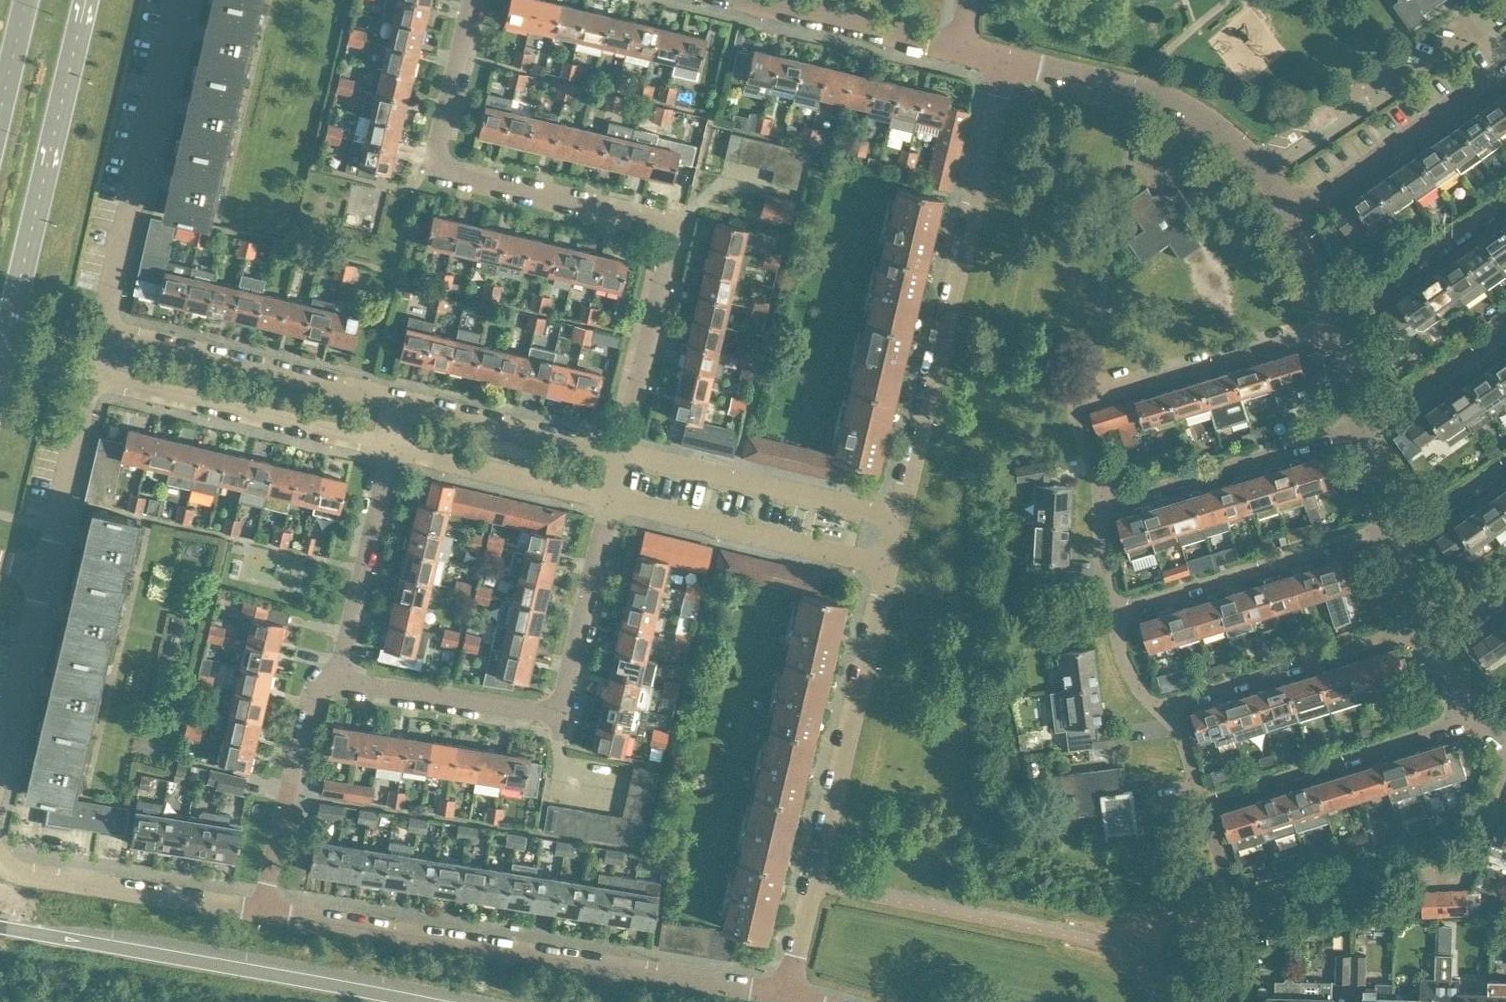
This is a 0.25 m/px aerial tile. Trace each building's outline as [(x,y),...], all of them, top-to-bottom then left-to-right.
[(260,2),(250,0),(213,0),(198,66),(243,77),(260,2)] [(416,0),(386,0),(382,18),(393,20),(423,27),(429,3),(416,0)] [(535,0),(509,0),(504,22),(529,28),(535,0)] [(560,4),(545,0),(535,0),(529,28),(553,33),(560,4)] [(1394,4),(1411,29),(1428,17),(1422,7),(1433,0),(1399,0),(1394,4)] [(578,39),(585,9),(560,4),(553,33),(578,39)] [(602,45),(609,15),(585,9),(578,39),(575,48),(600,54),(602,45)] [(626,50),(633,21),(609,15),(602,45),(626,50)] [(417,51),(423,27),(393,20),(387,44),(417,51)] [(650,56),(657,26),(633,21),(626,50),(627,50),(625,59),(649,65),(651,56),(650,56)] [(352,26),(350,36),(365,39),(367,30),(352,26)] [(675,62),(682,32),(657,26),(650,56),(651,56),(675,62)] [(521,33),(522,45),(537,43),(536,31),(521,33)] [(697,79),(706,38),(682,32),(675,62),(672,73),(697,79)] [(363,47),(365,39),(350,36),(348,43),(363,47)] [(412,76),(417,51),(387,44),(381,69),(412,76)] [(520,65),(524,50),(516,48),(512,64),(520,65)] [(737,49),(732,69),(748,73),(744,89),(768,95),(769,92),(778,55),(753,49),(752,53),(737,49)] [(533,52),(524,50),(520,65),(529,67),(533,52)] [(778,55),(769,92),(793,98),(802,61),(778,55)] [(569,77),(572,61),(564,60),(560,75),(569,77)] [(582,63),(572,61),(569,77),(578,79),(582,63)] [(819,96),(826,66),(802,61),(793,98),(792,102),(816,108),(819,96)] [(226,153),(243,77),(198,66),(180,142),(226,153)] [(844,101),(851,72),(826,66),(819,96),(844,101)] [(406,100),(412,76),(381,69),(376,93),(406,100)] [(515,87),(519,71),(511,69),(507,85),(515,87)] [(524,89),(527,76),(528,73),(519,71),(515,87),(524,89)] [(617,88),(621,73),(612,71),(609,86),(617,88)] [(868,107),(875,78),(851,72),(844,101),(868,107)] [(632,76),(621,73),(617,88),(629,91),(632,76)] [(340,75),(338,84),(353,88),(355,78),(340,75)] [(868,107),(866,116),(890,121),(899,84),(875,78),(868,107)] [(564,98),(567,83),(559,81),(556,96),(564,98)] [(579,101),(582,88),(582,86),(567,83),(564,98),(579,101)] [(666,99),(669,85),(661,83),(658,98),(666,99)] [(351,95),(353,88),(338,84),(336,92),(351,95)] [(914,128),(923,89),(899,84),(890,121),(889,125),(913,131),(914,128)] [(678,87),(669,85),(666,99),(674,101),(678,87)] [(923,89),(916,119),(939,124),(941,125),(942,119),(966,125),(969,111),(945,106),(948,95),(923,89)] [(365,90),(360,114),(370,116),(370,117),(400,124),(406,100),(376,93),(365,90)] [(1482,110),(1501,138),(1502,137),(1505,134),(1505,93),(1504,95),(1500,90),(1492,96),(1495,101),(1482,110)] [(612,109),(616,94),(608,92),(604,107),(612,109)] [(612,109),(621,111),(625,96),(616,94),(612,109)] [(656,104),(653,119),(661,121),(665,106),(656,104)] [(502,140),(509,111),(484,105),(478,134),(502,140)] [(1501,138),(1479,105),(1470,111),(1474,116),(1461,125),(1457,120),(1483,157),(1505,142),(1502,137),(1501,138)] [(661,121),(670,123),(673,107),(665,106),(661,121)] [(551,152),(558,120),(559,120),(560,113),(537,108),(534,117),(527,146),(551,152)] [(527,146),(534,117),(509,111),(502,140),(527,146)] [(760,130),(764,115),(755,113),(752,128),(760,130)] [(395,148),(400,124),(370,117),(370,116),(360,114),(354,138),(353,137),(352,139),(395,148)] [(773,117),(764,115),(760,130),(769,132),(773,117)] [(963,138),(966,125),(942,119),(941,125),(939,124),(937,132),(963,138)] [(575,158),(583,126),(559,120),(558,120),(551,152),(575,158)] [(631,139),(634,128),(635,126),(610,120),(607,132),(600,163),(624,169),(631,139)] [(1483,157),(1457,120),(1449,126),(1452,131),(1440,140),(1436,135),(1460,170),(1461,169),(1462,171),(1483,157)] [(329,123),(327,133),(342,136),(344,127),(329,123)] [(795,125),(787,123),(784,133),(793,135),(795,125)] [(809,142),(812,126),(804,125),(801,140),(809,142)] [(600,163),(607,132),(583,126),(575,158),(600,163)] [(821,128),(812,126),(809,142),(818,144),(821,128)] [(631,139),(624,169),(648,175),(657,136),(658,133),(634,128),(631,139)] [(960,151),(963,138),(937,132),(934,145),(960,151)] [(340,144),(342,136),(327,133),(325,140),(340,144)] [(737,161),(743,136),(731,133),(725,158),(737,161)] [(1460,170),(1436,135),(1427,141),(1431,146),(1418,155),(1439,184),(1460,170)] [(657,136),(648,175),(673,181),(678,162),(691,165),(696,145),(657,136)] [(750,164),(755,139),(743,136),(737,161),(750,164)] [(857,153),(861,138),(852,136),(849,151),(857,153)] [(870,140),(861,138),(857,153),(867,155),(870,140)] [(389,174),(395,148),(352,139),(350,151),(362,154),(358,174),(376,179),(378,171),(389,174)] [(762,166),(768,141),(755,139),(750,164),(762,166)] [(773,169),(780,144),(768,141),(762,166),(773,169)] [(210,223),(226,153),(180,142),(164,212),(210,223)] [(797,188),(805,155),(806,150),(780,144),(773,169),(774,169),(771,182),(797,188)] [(956,164),(960,151),(934,145),(931,158),(956,164)] [(905,165),(909,149),(901,147),(898,164),(905,165)] [(917,151),(909,149),(905,165),(914,167),(917,151)] [(1397,169),(1396,170),(1414,195),(1416,194),(1419,198),(1439,184),(1418,155),(1415,150),(1414,150),(1406,156),(1410,161),(1397,169)] [(953,177),(956,164),(931,158),(928,171),(953,177)] [(1376,184),(1375,185),(1393,210),(1414,195),(1396,170),(1397,169),(1393,164),(1393,165),(1385,170),(1388,175),(1376,184)] [(950,190),(953,177),(928,171),(925,184),(950,190)] [(1351,194),(1350,195),(1354,201),(1368,220),(1371,225),(1393,210),(1375,185),(1376,184),(1372,179),(1372,180),(1363,185),(1367,190),(1354,199),(1351,195),(1352,195),(1351,194)] [(1194,210),(1184,195),(1180,189),(1159,202),(1148,186),(1126,201),(1145,228),(1128,239),(1143,261),(1170,242),(1182,259),(1203,244),(1185,217),(1194,210)] [(1487,186),(1479,191),(1484,199),(1492,192),(1487,186)] [(923,263),(929,237),(931,237),(931,235),(929,234),(931,228),(933,228),(933,226),(931,225),(938,197),(896,187),(893,199),(890,198),(880,240),(883,241),(880,253),(923,263)] [(789,220),(794,201),(766,194),(761,213),(789,220)] [(1368,220),(1354,201),(1334,214),(1348,234),(1368,220)] [(450,250),(457,220),(432,215),(425,244),(450,250)] [(171,246),(176,223),(152,218),(147,241),(171,246)] [(475,255),(482,226),(457,220),(450,250),(475,255)] [(1486,240),(1505,269),(1505,223),(1504,220),(1495,226),(1499,231),(1486,240)] [(748,229),(716,222),(711,247),(742,254),(748,229)] [(197,244),(200,228),(192,226),(188,242),(197,244)] [(499,261),(506,232),(482,226),(475,255),(475,256),(473,265),(498,271),(500,261),(499,261)] [(206,246),(210,230),(200,228),(197,244),(206,246)] [(523,267),(530,238),(506,232),(499,261),(500,261),(523,267)] [(1505,276),(1505,269),(1486,240),(1483,235),(1474,241),(1477,246),(1465,255),(1464,255),(1488,288),(1505,276)] [(245,255),(249,239),(241,238),(238,253),(245,255)] [(548,273),(555,244),(530,238),(523,267),(548,273)] [(255,257),(258,241),(249,239),(245,255),(255,257)] [(169,253),(171,246),(147,241),(144,253),(167,258),(169,253)] [(555,244),(548,273),(555,275),(553,285),(570,289),(572,279),(579,249),(555,244)] [(711,247),(705,271),(736,278),(743,280),(748,256),(742,254),(711,247)] [(294,266),(297,251),(290,249),(286,265),(294,266)] [(596,284),(603,255),(579,249),(572,279),(596,284)] [(779,263),(782,253),(766,249),(764,259),(779,263)] [(1465,255),(1461,250),(1452,256),(1456,261),(1443,269),(1443,270),(1466,303),(1488,288),(1464,255),(1465,255)] [(303,268),(307,253),(297,251),(294,266),(303,268)] [(165,269),(167,258),(144,253),(142,264),(165,269)] [(916,292),(923,263),(880,253),(877,265),(875,264),(865,307),(867,308),(864,320),(907,330),(913,303),(915,304),(916,301),(914,301),(915,294),(917,294),(918,292),(916,292)] [(621,290),(628,261),(603,255),(596,284),(621,290)] [(778,270),(779,263),(764,259),(763,267),(778,270)] [(342,278),(346,262),(338,260),(334,276),(342,278)] [(350,280),(354,265),(354,264),(346,262),(342,278),(350,280)] [(162,282),(165,269),(142,264),(138,277),(162,282)] [(1443,269),(1440,264),(1431,270),(1435,275),(1422,284),(1421,285),(1443,316),(1443,315),(1445,317),(1466,303),(1443,270),(1443,269)] [(192,266),(190,275),(183,305),(207,311),(214,281),(216,272),(192,266)] [(138,277),(135,292),(158,297),(158,299),(183,305),(190,275),(165,269),(162,282),(138,277)] [(441,287),(445,272),(437,270),(433,285),(441,287)] [(730,302),(736,278),(705,271),(699,295),(730,302)] [(454,274),(445,272),(441,287),(467,293),(469,284),(453,281),(454,274)] [(1422,284),(1418,279),(1410,285),(1413,290),(1400,299),(1398,295),(1398,294),(1396,295),(1400,301),(1391,307),(1404,326),(1414,320),(1416,324),(1417,323),(1419,327),(1425,328),(1443,316),(1421,285),(1422,284)] [(231,317),(238,286),(214,281),(207,311),(231,317)] [(490,298),(494,283),(485,281),(482,296),(490,298)] [(503,285),(494,283),(490,298),(500,300),(503,285)] [(255,324),(262,292),(238,286),(231,317),(255,324)] [(437,308),(440,293),(432,291),(429,306),(437,308)] [(279,329),(286,298),(262,292),(255,324),(279,329)] [(539,309),(543,294),(534,292),(530,307),(539,309)] [(446,310),(449,297),(449,295),(440,293),(437,308),(446,310)] [(552,296),(543,294),(539,309),(548,311),(552,296)] [(725,326),(730,302),(699,295),(693,319),(725,326)] [(311,304),(304,335),(328,341),(335,309),(337,302),(312,296),(311,304)] [(353,346),(362,303),(338,297),(337,302),(335,309),(328,341),(353,346)] [(304,335),(311,304),(286,298),(279,329),(304,335)] [(768,311),(770,301),(755,298),(753,308),(768,311)] [(485,319),(489,304),(481,302),(477,317),(485,319)] [(588,320),(591,305),(583,303),(579,318),(588,320)] [(494,321),(497,308),(498,306),(489,304),(485,319),(494,321)] [(600,307),(591,305),(588,320),(597,322),(600,307)] [(1404,326),(1391,307),(1380,315),(1393,334),(1404,326)] [(766,318),(768,311),(753,308),(751,315),(766,318)] [(534,331),(537,315),(529,313),(526,329),(534,331)] [(431,331),(432,331),(434,321),(409,315),(399,357),(424,363),(431,331)] [(543,333),(546,319),(546,317),(537,315),(534,331),(543,333)] [(738,330),(725,326),(693,319),(688,343),(725,352),(727,341),(732,339),(736,335),(738,330)] [(900,358),(907,330),(864,320),(861,332),(859,331),(849,373),(851,374),(849,386),(891,396),(898,370),(900,370),(900,368),(898,367),(900,360),(902,361),(902,359),(900,358)] [(582,341),(586,326),(578,324),(574,340),(582,341)] [(480,343),(481,343),(483,332),(459,326),(456,337),(448,369),(472,374),(480,343)] [(591,343),(595,330),(595,328),(586,326),(582,341),(591,343)] [(448,369),(456,337),(432,331),(431,331),(424,363),(448,369)] [(497,380),(504,348),(481,343),(480,343),(472,374),(497,380)] [(727,352),(725,352),(688,343),(682,367),(713,375),(721,377),(727,352)] [(554,361),(556,350),(531,344),(529,354),(528,354),(521,386),(545,392),(552,360),(554,361)] [(757,359),(759,350),(743,346),(741,356),(757,359)] [(521,386),(528,354),(504,348),(497,380),(521,386)] [(1492,367),(1505,387),(1505,349),(1502,352),(1505,357),(1492,366),(1492,367)] [(564,352),(556,350),(554,361),(552,360),(545,392),(569,397),(577,366),(566,364),(568,356),(564,352)] [(1300,356),(1299,351),(1266,361),(1275,389),(1281,409),(1296,404),(1291,388),(1309,383),(1305,372),(1321,368),(1316,352),(1300,356)] [(755,367),(757,359),(741,356),(739,363),(755,367)] [(1275,389),(1266,361),(1234,371),(1242,398),(1243,398),(1275,389)] [(1470,382),(1494,416),(1505,407),(1505,387),(1492,367),(1492,366),(1489,361),(1488,362),(1480,367),(1484,372),(1471,381),(1470,382)] [(594,403),(601,372),(577,366),(569,397),(594,403)] [(708,399),(713,375),(682,367),(676,391),(708,399)] [(1234,371),(1202,381),(1210,408),(1212,408),(1218,428),(1250,419),(1243,398),(1242,398),(1234,371)] [(1450,396),(1449,396),(1473,431),(1475,429),(1494,416),(1470,382),(1471,381),(1468,376),(1467,377),(1459,382),(1462,387),(1450,396)] [(1210,408),(1202,381),(1170,391),(1178,418),(1179,418),(1210,408)] [(885,425),(891,396),(849,386),(846,398),(843,398),(833,440),(836,441),(833,452),(835,452),(835,455),(841,456),(855,460),(875,465),(882,436),(884,437),(884,434),(883,434),(884,427),(886,427),(887,425),(885,425)] [(702,421),(708,399),(676,391),(670,416),(686,420),(680,443),(694,446),(700,423),(702,424),(702,421)] [(1138,398),(1137,398),(1144,419),(1147,429),(1156,427),(1159,428),(1181,422),(1179,418),(1178,418),(1170,391),(1139,400),(1138,398)] [(1428,412),(1419,419),(1432,438),(1441,432),(1445,437),(1451,446),(1473,431),(1449,396),(1450,396),(1446,391),(1446,392),(1438,397),(1441,402),(1428,411),(1425,407),(1426,407),(1426,406),(1424,407),(1428,412)] [(745,408),(748,398),(732,394),(730,404),(745,408)] [(1144,419),(1137,398),(1125,402),(1132,423),(1144,419)] [(1132,423),(1125,402),(1114,405),(1121,426),(1132,423)] [(743,416),(745,408),(730,404),(728,412),(743,416)] [(1121,426),(1114,405),(1103,409),(1109,430),(1121,426)] [(1109,430),(1103,409),(1091,412),(1098,434),(1109,430)] [(1432,438),(1419,419),(1409,426),(1421,445),(1432,438)] [(706,449),(712,423),(702,421),(702,424),(700,423),(694,446),(706,449)] [(712,423),(706,449),(720,452),(726,426),(712,423)] [(1134,424),(1120,428),(1125,445),(1126,447),(1136,444),(1133,435),(1137,434),(1134,424)] [(726,426),(720,452),(733,456),(740,429),(726,426)] [(145,464),(152,434),(127,428),(124,442),(121,453),(120,457),(123,458),(122,459),(145,464)] [(1266,428),(1253,431),(1256,439),(1257,443),(1269,439),(1266,428)] [(1245,442),(1256,439),(1253,431),(1243,434),(1245,442)] [(755,461),(761,435),(747,432),(741,458),(755,461)] [(169,470),(176,440),(152,434),(145,464),(169,470)] [(769,464),(775,438),(761,435),(755,461),(769,464)] [(121,453),(124,442),(101,437),(98,448),(121,453)] [(782,467),(788,441),(775,438),(769,464),(782,467)] [(191,487),(201,446),(176,440),(169,470),(170,470),(167,482),(191,487)] [(795,470),(801,444),(788,441),(782,467),(795,470)] [(1493,441),(1484,447),(1488,453),(1497,447),(1493,441)] [(809,474),(815,448),(801,444),(795,470),(809,474)] [(218,481),(225,452),(201,446),(191,487),(216,493),(219,481),(218,481)] [(120,457),(121,453),(98,448),(95,461),(121,467),(122,459),(123,458),(120,457)] [(822,477),(828,451),(815,448),(809,474),(822,477)] [(836,480),(841,456),(835,455),(835,452),(833,452),(828,451),(822,477),(836,480)] [(242,487),(249,457),(225,452),(218,481),(219,481),(242,487)] [(1300,458),(1292,460),(1303,494),(1306,503),(1308,510),(1320,506),(1315,490),(1328,486),(1327,483),(1343,478),(1336,454),(1320,460),(1319,457),(1301,463),(1300,458)] [(850,483),(855,460),(841,456),(836,480),(850,483)] [(266,493),(273,463),(249,457),(242,487),(239,499),(263,505),(266,493)] [(1048,475),(1056,474),(1054,459),(1016,466),(1018,481),(1037,477),(1037,483),(1036,483),(1033,522),(1069,524),(1070,486),(1048,485),(1048,475)] [(1286,467),(1269,473),(1278,502),(1281,511),(1306,503),(1303,494),(1292,460),(1285,462),(1286,467)] [(118,479),(121,467),(95,461),(92,473),(118,479)] [(266,493),(263,505),(287,510),(290,498),(297,469),(273,463),(266,493)] [(314,504),(321,475),(297,469),(290,498),(314,504)] [(112,505),(118,479),(92,473),(86,499),(112,505)] [(1278,502),(1269,473),(1251,478),(1250,473),(1242,475),(1253,509),(1257,508),(1261,517),(1281,511),(1278,502)] [(337,519),(346,481),(321,475),(314,504),(312,513),(337,519)] [(1253,509),(1242,475),(1235,478),(1236,482),(1219,488),(1228,517),(1253,509)] [(418,502),(412,526),(443,533),(443,532),(449,510),(447,510),(453,485),(431,480),(426,503),(418,502)] [(473,516),(479,491),(453,485),(447,510),(449,510),(473,516)] [(1231,527),(1228,517),(1219,488),(1201,493),(1200,489),(1193,491),(1206,535),(1231,527)] [(1478,509),(1496,533),(1502,542),(1505,540),(1505,503),(1500,494),(1497,489),(1496,489),(1488,495),(1491,500),(1479,508),(1478,509)] [(492,520),(498,496),(479,491),(473,516),(492,520)] [(1187,498),(1169,503),(1178,532),(1182,543),(1206,536),(1206,535),(1193,491),(1185,493),(1187,498)] [(134,509),(138,494),(130,493),(127,508),(134,509)] [(147,496),(138,494),(134,509),(143,512),(147,496)] [(505,523),(511,499),(498,496),(492,520),(505,523)] [(518,526),(524,502),(511,499),(505,523),(518,526)] [(531,528),(536,505),(524,502),(518,526),(531,529),(531,528)] [(1178,532),(1169,503),(1152,508),(1150,504),(1143,506),(1153,540),(1154,540),(1178,532)] [(182,521),(186,506),(178,504),(174,519),(182,521)] [(1457,525),(1448,532),(1461,551),(1471,544),(1474,549),(1490,538),(1496,533),(1478,509),(1479,508),(1475,504),(1467,510),(1470,515),(1457,524),(1454,520),(1455,519),(1454,518),(1453,519),(1457,525)] [(545,531),(550,508),(536,505),(531,528),(545,531)] [(195,508),(186,506),(182,521),(191,523),(195,508)] [(1153,540),(1143,506),(1135,508),(1137,513),(1119,519),(1128,548),(1129,547),(1133,558),(1158,550),(1154,540),(1153,540)] [(132,542),(138,519),(94,508),(78,579),(121,589),(129,555),(131,556),(134,543),(132,542)] [(561,535),(559,535),(565,511),(550,508),(545,531),(531,528),(531,529),(525,552),(525,553),(555,560),(561,535)] [(231,532),(235,517),(227,516),(223,531),(231,532)] [(243,519),(235,517),(231,532),(239,534),(243,519)] [(1067,563),(1069,524),(1033,522),(1031,561),(1054,562),(1053,584),(1079,586),(1079,572),(1065,571),(1066,563),(1067,563)] [(449,560),(454,536),(454,535),(443,532),(443,533),(412,526),(407,550),(438,558),(438,557),(449,560)] [(279,544),(283,529),(276,527),(272,542),(279,544)] [(292,531),(283,529),(279,544),(288,546),(292,531)] [(481,542),(483,533),(469,530),(467,539),(481,542)] [(638,553),(633,578),(664,585),(669,562),(668,562),(668,560),(667,560),(654,557),(659,534),(645,530),(639,554),(638,553)] [(1461,551),(1448,532),(1437,539),(1451,558),(1461,551)] [(504,538),(491,535),(489,534),(487,544),(502,547),(504,538)] [(667,560),(673,537),(659,534),(654,557),(667,560)] [(308,535),(304,550),(312,552),(316,537),(308,535)] [(680,565),(686,540),(673,537),(667,560),(668,560),(668,562),(669,562),(680,565)] [(479,550),(481,542),(467,539),(465,547),(479,550)] [(693,568),(699,543),(686,540),(680,565),(693,568)] [(706,571),(712,546),(699,543),(693,568),(706,571)] [(500,555),(502,547),(487,544),(485,552),(500,555)] [(549,584),(555,560),(525,553),(525,552),(514,549),(509,574),(521,576),(520,577),(549,584)] [(729,575),(734,552),(720,549),(714,572),(729,575)] [(1231,562),(1227,549),(1212,554),(1216,567),(1231,562)] [(407,550),(401,575),(432,582),(439,583),(444,559),(407,550)] [(742,578),(747,555),(734,552),(729,575),(742,578)] [(755,581),(761,558),(747,555),(742,578),(755,581)] [(768,584),(774,561),(761,558),(755,581),(768,584)] [(1323,560),(1316,563),(1326,596),(1336,626),(1352,621),(1342,592),(1352,589),(1351,585),(1367,581),(1364,572),(1371,570),(1367,558),(1361,561),(1360,558),(1344,563),(1343,560),(1325,565),(1323,560)] [(782,587),(787,564),(774,561),(768,584),(782,587)] [(1326,596),(1316,563),(1308,565),(1310,570),(1293,575),(1301,603),(1302,603),(1326,596)] [(795,590),(800,567),(787,564),(782,587),(795,590)] [(809,593),(814,571),(800,567),(795,590),(800,591),(800,592),(802,592),(802,591),(809,593)] [(823,596),(828,574),(814,571),(809,593),(823,596)] [(432,582),(401,575),(395,599),(427,606),(432,582)] [(1301,603),(1293,575),(1275,580),(1274,576),(1266,578),(1276,611),(1277,611),(1279,619),(1305,611),(1302,603),(1301,603)] [(544,608),(549,584),(520,577),(514,601),(544,608)] [(470,591),(472,582),(457,578),(455,587),(470,591)] [(658,609),(664,585),(633,578),(627,602),(658,609)] [(1276,611),(1266,578),(1259,580),(1260,585),(1243,590),(1251,619),(1276,611)] [(114,617),(121,589),(78,579),(60,654),(102,664),(111,629),(113,630),(116,617),(114,617)] [(701,594),(703,585),(688,582),(686,591),(701,594)] [(493,586),(478,583),(476,592),(490,596),(493,586)] [(468,598),(470,591),(455,587),(453,595),(468,598)] [(1254,628),(1251,619),(1243,590),(1225,596),(1224,591),(1216,593),(1226,626),(1229,635),(1254,628)] [(698,608),(701,594),(686,591),(683,604),(698,608)] [(838,630),(836,630),(843,601),(823,596),(809,593),(802,591),(802,592),(800,592),(798,604),(795,603),(785,645),(787,646),(784,658),(827,668),(833,641),(835,642),(836,640),(834,639),(835,632),(837,633),(838,630)] [(488,603),(490,596),(476,592),(474,600),(488,603)] [(1226,626),(1216,593),(1209,595),(1210,600),(1193,606),(1201,634),(1226,626)] [(421,630),(427,606),(395,599),(390,623),(421,630)] [(538,632),(544,608),(514,601),(503,599),(497,623),(538,632)] [(265,619),(268,607),(244,601),(241,613),(252,616),(253,616),(265,619)] [(652,634),(658,609),(627,602),(621,626),(652,634)] [(1201,634),(1193,606),(1175,611),(1174,606),(1166,608),(1176,641),(1201,634)] [(1176,641),(1166,608),(1159,611),(1161,616),(1143,621),(1151,649),(1176,641)] [(277,648),(283,624),(265,619),(253,616),(247,641),(277,648)] [(1069,640),(1077,637),(1072,622),(1048,631),(1054,646),(1058,644),(1059,650),(1057,650),(1062,689),(1097,685),(1093,646),(1070,649),(1069,640)] [(226,626),(212,623),(211,623),(209,632),(224,636),(226,626)] [(415,655),(421,630),(390,623),(384,648),(400,652),(397,663),(421,669),(424,657),(415,655)] [(532,657),(538,632),(497,623),(492,644),(504,647),(503,650),(532,657)] [(1496,630),(1505,645),(1505,623),(1496,630)] [(646,658),(652,634),(621,626),(616,651),(646,658)] [(459,639),(461,630),(446,627),(443,636),(459,639)] [(692,634),(691,634),(677,630),(675,639),(690,643),(692,634)] [(1496,630),(1486,636),(1500,655),(1505,651),(1505,645),(1496,630)] [(222,643),(224,636),(209,632),(207,640),(222,643)] [(481,635),(467,632),(464,641),(479,644),(481,635)] [(457,647),(459,639),(443,636),(441,644),(457,647)] [(10,640),(0,639),(0,659),(8,660),(10,640)] [(688,650),(690,643),(675,639),(673,647),(688,650)] [(271,672),(277,648),(247,641),(241,665),(271,672)] [(477,652),(479,644),(464,641),(463,649),(477,652)] [(527,682),(532,657),(503,650),(504,647),(492,644),(484,681),(513,685),(515,679),(527,682)] [(1383,653),(1351,663),(1359,689),(1360,688),(1390,679),(1391,679),(1390,679),(1405,674),(1397,649),(1383,654),(1383,653)] [(657,660),(646,658),(616,651),(610,675),(641,682),(651,685),(657,660)] [(96,691),(102,664),(60,654),(43,728),(84,738),(93,704),(96,704),(99,691),(96,691)] [(1239,666),(1251,663),(1249,657),(1237,660),(1239,666)] [(820,697),(827,668),(784,658),(781,670),(779,670),(769,712),(771,713),(769,725),(811,735),(818,708),(819,708),(820,706),(818,706),(820,699),(822,699),(822,697),(820,697)] [(1359,689),(1351,663),(1319,673),(1327,698),(1331,711),(1364,701),(1360,688),(1359,689)] [(266,696),(271,672),(241,665),(235,689),(266,696)] [(1189,672),(1191,681),(1204,677),(1201,668),(1189,672)] [(215,675),(200,672),(198,680),(213,684),(215,675)] [(1327,698),(1319,673),(1288,682),(1296,708),(1327,698)] [(635,706),(641,682),(610,675),(604,699),(635,706)] [(681,682),(680,681),(666,678),(663,688),(678,691),(681,682)] [(211,692),(213,684),(198,680),(196,688),(211,692)] [(1288,682),(1257,692),(1268,728),(1268,730),(1300,720),(1296,708),(1288,682)] [(1062,689),(1050,690),(1055,728),(1065,727),(1068,750),(1090,747),(1100,745),(1114,744),(1118,743),(1116,729),(1102,731),(1101,723),(1102,723),(1097,685),(1062,689)] [(677,698),(678,691),(663,688),(662,695),(677,698)] [(260,721),(266,696),(235,689),(229,713),(260,721)] [(1257,692),(1225,702),(1236,738),(1268,728),(1257,692)] [(649,710),(635,706),(604,699),(599,723),(629,731),(644,734),(649,710)] [(1194,715),(1187,717),(1194,740),(1201,737),(1203,742),(1216,738),(1217,743),(1236,738),(1225,702),(1193,711),(1194,715)] [(254,745),(260,721),(229,713),(224,737),(254,745)] [(203,723),(189,720),(188,719),(186,729),(201,732),(203,723)] [(1368,722),(1360,724),(1363,735),(1372,733),(1368,722)] [(623,755),(629,731),(599,723),(593,748),(623,755)] [(352,758),(357,729),(332,724),(327,754),(352,758)] [(805,763),(811,735),(769,725),(766,737),(763,736),(753,779),(756,779),(753,791),(796,801),(802,775),(804,775),(804,773),(802,772),(804,765),(806,766),(807,764),(805,763)] [(667,739),(669,730),(654,727),(652,736),(667,739)] [(78,765),(84,738),(43,728),(28,792),(52,798),(70,802),(70,799),(76,800),(76,797),(83,766),(78,765)] [(200,740),(201,732),(186,729),(184,736),(200,740)] [(377,762),(382,733),(357,729),(352,758),(377,762)] [(377,762),(375,775),(400,779),(402,766),(406,737),(382,733),(377,762)] [(665,747),(667,739),(652,736),(650,744),(665,747)] [(248,769),(254,745),(224,737),(218,762),(248,769)] [(426,770),(431,741),(406,737),(402,766),(426,770)] [(451,774),(456,745),(431,741),(426,770),(451,774)] [(1447,752),(1444,743),(1441,744),(1412,753),(1420,779),(1421,779),(1425,790),(1467,777),(1458,748),(1447,752)] [(475,778),(480,749),(456,745),(451,774),(475,778)] [(1101,754),(1100,745),(1090,747),(1091,755),(1101,754)] [(500,782),(505,753),(480,749),(475,778),(500,782)] [(530,757),(505,753),(500,782),(525,786),(530,757)] [(1425,790),(1421,779),(1420,779),(1412,753),(1381,763),(1388,787),(1389,787),(1393,799),(1425,790)] [(178,760),(175,774),(185,777),(188,762),(178,760)] [(1388,787),(1381,763),(1349,772),(1357,797),(1388,787)] [(656,784),(659,772),(634,766),(631,779),(656,784)] [(1059,790),(1057,790),(1061,818),(1063,818),(1061,807),(1099,802),(1103,833),(1136,829),(1131,790),(1119,791),(1117,779),(1122,779),(1120,767),(1057,775),(1059,790)] [(217,784),(220,770),(211,768),(208,781),(217,784)] [(243,794),(246,777),(247,776),(220,770),(217,784),(217,788),(243,794)] [(1357,797),(1349,772),(1318,782),(1326,806),(1357,797)] [(149,788),(152,775),(142,773),(139,787),(149,788)] [(346,797),(348,783),(323,778),(321,793),(346,797)] [(654,797),(656,784),(631,779),(628,791),(654,797)] [(1318,782),(1287,791),(1298,829),(1329,819),(1326,806),(1318,782)] [(371,801),(373,787),(348,783),(346,797),(370,802),(370,801),(371,801)] [(506,803),(506,788),(490,788),(490,804),(506,803)] [(390,789),(388,804),(395,805),(398,790),(390,789)] [(407,791),(398,790),(395,805),(405,806),(407,791)] [(651,809),(654,797),(628,791),(625,803),(651,809)] [(787,839),(788,832),(790,832),(791,830),(789,830),(796,801),(753,791),(751,804),(748,803),(738,845),(740,846),(737,858),(780,868),(786,841),(788,842),(789,839),(787,839)] [(1255,801),(1267,839),(1298,829),(1287,791),(1255,801)] [(444,813),(447,798),(440,796),(437,812),(444,813)] [(85,826),(89,799),(76,797),(76,800),(72,823),(85,826)] [(72,823),(76,800),(70,799),(70,802),(52,798),(47,820),(72,823)] [(456,799),(447,798),(444,813),(454,814),(456,799)] [(97,828),(102,801),(89,799),(85,826),(97,828)] [(110,830),(115,804),(102,801),(97,828),(110,830)] [(342,819),(344,806),(319,801),(317,814),(342,819)] [(1235,849),(1267,839),(1255,801),(1223,811),(1235,849)] [(556,832),(560,805),(547,803),(543,829),(556,832)] [(648,821),(651,809),(625,803),(623,815),(622,816),(648,821)] [(124,832),(128,806),(115,804),(110,830),(124,832)] [(411,814),(429,815),(430,806),(412,804),(411,814)] [(494,821),(496,805),(488,804),(486,820),(494,821)] [(157,846),(162,812),(148,810),(148,807),(136,805),(130,842),(144,844),(143,847),(153,848),(153,846),(157,846)] [(505,807),(496,805),(494,821),(503,822),(505,807)] [(568,833),(573,807),(560,805),(556,832),(568,833)] [(581,835),(585,809),(573,807),(568,833),(581,835)] [(367,822),(369,810),(361,808),(358,821),(367,822)] [(593,837),(597,811),(585,809),(581,835),(593,837)] [(376,823),(379,811),(369,810),(367,822),(376,823)] [(189,816),(183,851),(197,853),(196,855),(206,856),(206,854),(209,855),(215,820),(216,813),(204,811),(201,812),(200,814),(199,818),(189,816)] [(236,859),(242,823),(231,821),(232,813),(216,811),(216,813),(215,820),(209,855),(212,855),(212,858),(222,859),(222,857),(236,859)] [(606,839),(610,813),(597,811),(593,837),(606,839)] [(183,851),(189,816),(162,812),(157,846),(160,847),(159,849),(169,851),(170,848),(183,851)] [(642,845),(648,821),(622,816),(623,815),(610,813),(606,839),(642,845)] [(416,830),(418,818),(410,816),(408,829),(416,830)] [(426,831),(428,819),(418,818),(416,830),(426,831)] [(1488,851),(1505,858),(1505,824),(1500,822),(1488,851)] [(465,838),(467,826),(459,825),(457,836),(465,838)] [(477,828),(467,826),(465,838),(475,839),(477,828)] [(514,846),(516,833),(508,832),(506,844),(514,846)] [(1345,838),(1348,850),(1370,843),(1366,832),(1345,838)] [(524,847),(526,835),(516,833),(514,846),(524,847)] [(333,875),(338,843),(313,839),(308,871),(333,875)] [(389,840),(387,851),(382,883),(407,886),(412,854),(414,844),(389,840)] [(564,853),(565,841),(558,840),(555,852),(564,853)] [(573,855),(576,843),(565,841),(564,853),(573,855)] [(358,879),(363,847),(338,843),(333,875),(358,879)] [(382,883),(387,851),(363,847),(358,879),(382,883)] [(613,861),(615,849),(607,848),(605,860),(613,861)] [(623,862),(625,851),(615,849),(613,861),(623,862)] [(432,890),(437,858),(412,854),(407,886),(432,890)] [(656,856),(654,868),(663,869),(665,857),(656,856)] [(456,894),(461,862),(437,858),(432,890),(456,894)] [(771,905),(773,898),(775,899),(775,897),(773,896),(780,868),(737,858),(735,870),(732,869),(722,912),(726,913),(724,927),(764,936),(771,908),(773,908),(773,906),(771,905)] [(481,898),(486,866),(461,862),(456,894),(481,898)] [(511,870),(506,902),(530,906),(535,874),(536,866),(512,862),(511,870)] [(506,902),(511,870),(486,866),(481,898),(506,902)] [(604,917),(611,874),(601,873),(599,884),(584,882),(579,913),(604,917)] [(555,909),(560,878),(535,874),(530,906),(555,909)] [(629,921),(635,878),(611,874),(604,917),(629,921)] [(579,913),(584,882),(560,878),(555,909),(579,913)] [(654,925),(660,882),(635,878),(629,921),(654,925)] [(1469,913),(1468,889),(1452,890),(1453,914),(1469,913)] [(1453,914),(1452,890),(1437,891),(1438,915),(1453,914)] [(1438,915),(1437,891),(1422,892),(1423,916),(1438,915)] [(1321,892),(1301,893),(1302,918),(1322,918),(1321,892)] [(1277,907),(1274,920),(1293,924),(1296,911),(1277,907)] [(670,948),(674,922),(662,920),(658,946),(670,948)] [(682,950),(686,924),(674,922),(670,948),(682,950)] [(694,952),(698,926),(686,924),(682,950),(694,952)] [(706,953),(710,928),(698,926),(694,952),(706,953)] [(1293,940),(1292,928),(1292,927),(1267,928),(1268,941),(1293,940)] [(718,955),(722,929),(710,928),(706,953),(718,955)] [(734,931),(722,929),(718,955),(730,957),(734,931)] [(1490,990),(1461,989),(1461,978),(1455,978),(1456,953),(1437,952),(1436,977),(1435,977),(1435,1001),(1489,1001),(1490,990)] [(1352,981),(1352,954),(1337,953),(1336,981),(1352,981)] [(1368,954),(1352,954),(1352,981),(1367,982),(1368,954)] [(1302,991),(1303,980),(1297,980),(1291,974),(1285,980),(1277,979),(1276,993),(1268,993),(1268,1001),(1301,1001),(1302,991)] [(1490,976),(1490,990),(1489,1001),(1505,1001),(1505,976),(1490,976)] [(1435,977),(1421,977),(1421,988),(1407,988),(1407,994),(1394,994),(1393,994),(1393,1001),(1435,1001),(1435,977)] [(1301,1001),(1336,1001),(1336,995),(1333,995),(1334,980),(1322,980),(1303,980),(1302,991),(1301,1001)] [(1394,994),(1394,982),(1377,981),(1377,987),(1365,987),(1364,1001),(1393,1001),(1393,994),(1394,994)]
